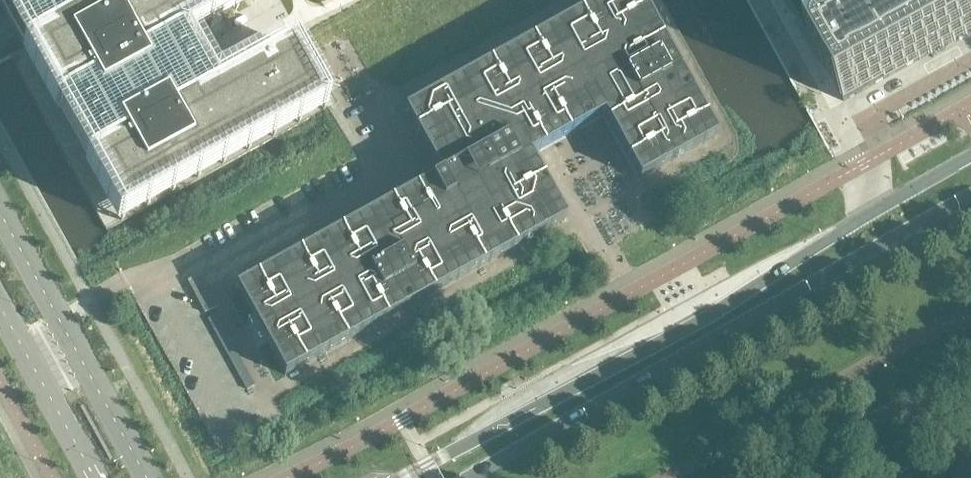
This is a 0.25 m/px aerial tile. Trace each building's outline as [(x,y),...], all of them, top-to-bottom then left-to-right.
[(2,9),(0,10),(0,37),(2,41),(16,33),(24,47),(10,55),(11,58),(106,230),(317,114),(326,109),(328,108),(337,103),(301,37),(298,31),(289,15),(280,0),(0,0),(0,5),(2,9)] [(529,156),(604,114),(639,179),(715,137),(642,6),(639,0),(607,0),(599,4),(427,100),(433,111),(422,116),(429,129),(428,129),(428,130),(427,131),(427,132),(427,133),(427,134),(428,134),(428,135),(429,136),(430,136),(430,137),(431,137),(432,137),(433,137),(433,136),(435,139),(435,140),(434,140),(434,141),(433,141),(433,142),(433,143),(433,144),(433,145),(434,145),(434,146),(435,147),(436,147),(437,147),(437,148),(438,148),(439,147),(440,148),(429,154),(438,171),(441,176),(436,179),(434,180),(433,181),(430,182),(299,254),(296,256),(237,289),(255,321),(268,345),(285,375),(565,220),(529,156)] [(791,7),(792,9),(797,19),(798,20),(804,30),(805,32),(811,44),(812,45),(824,68),(829,75),(834,86),(843,101),(844,101),(845,101),(845,102),(864,91),(874,86),(920,61),(956,41),(966,35),(968,35),(970,33),(970,0),(787,0),(791,7)] [(200,274),(187,281),(205,313),(218,306),(200,274)] [(216,315),(208,319),(247,390),(255,385),(216,315)]
